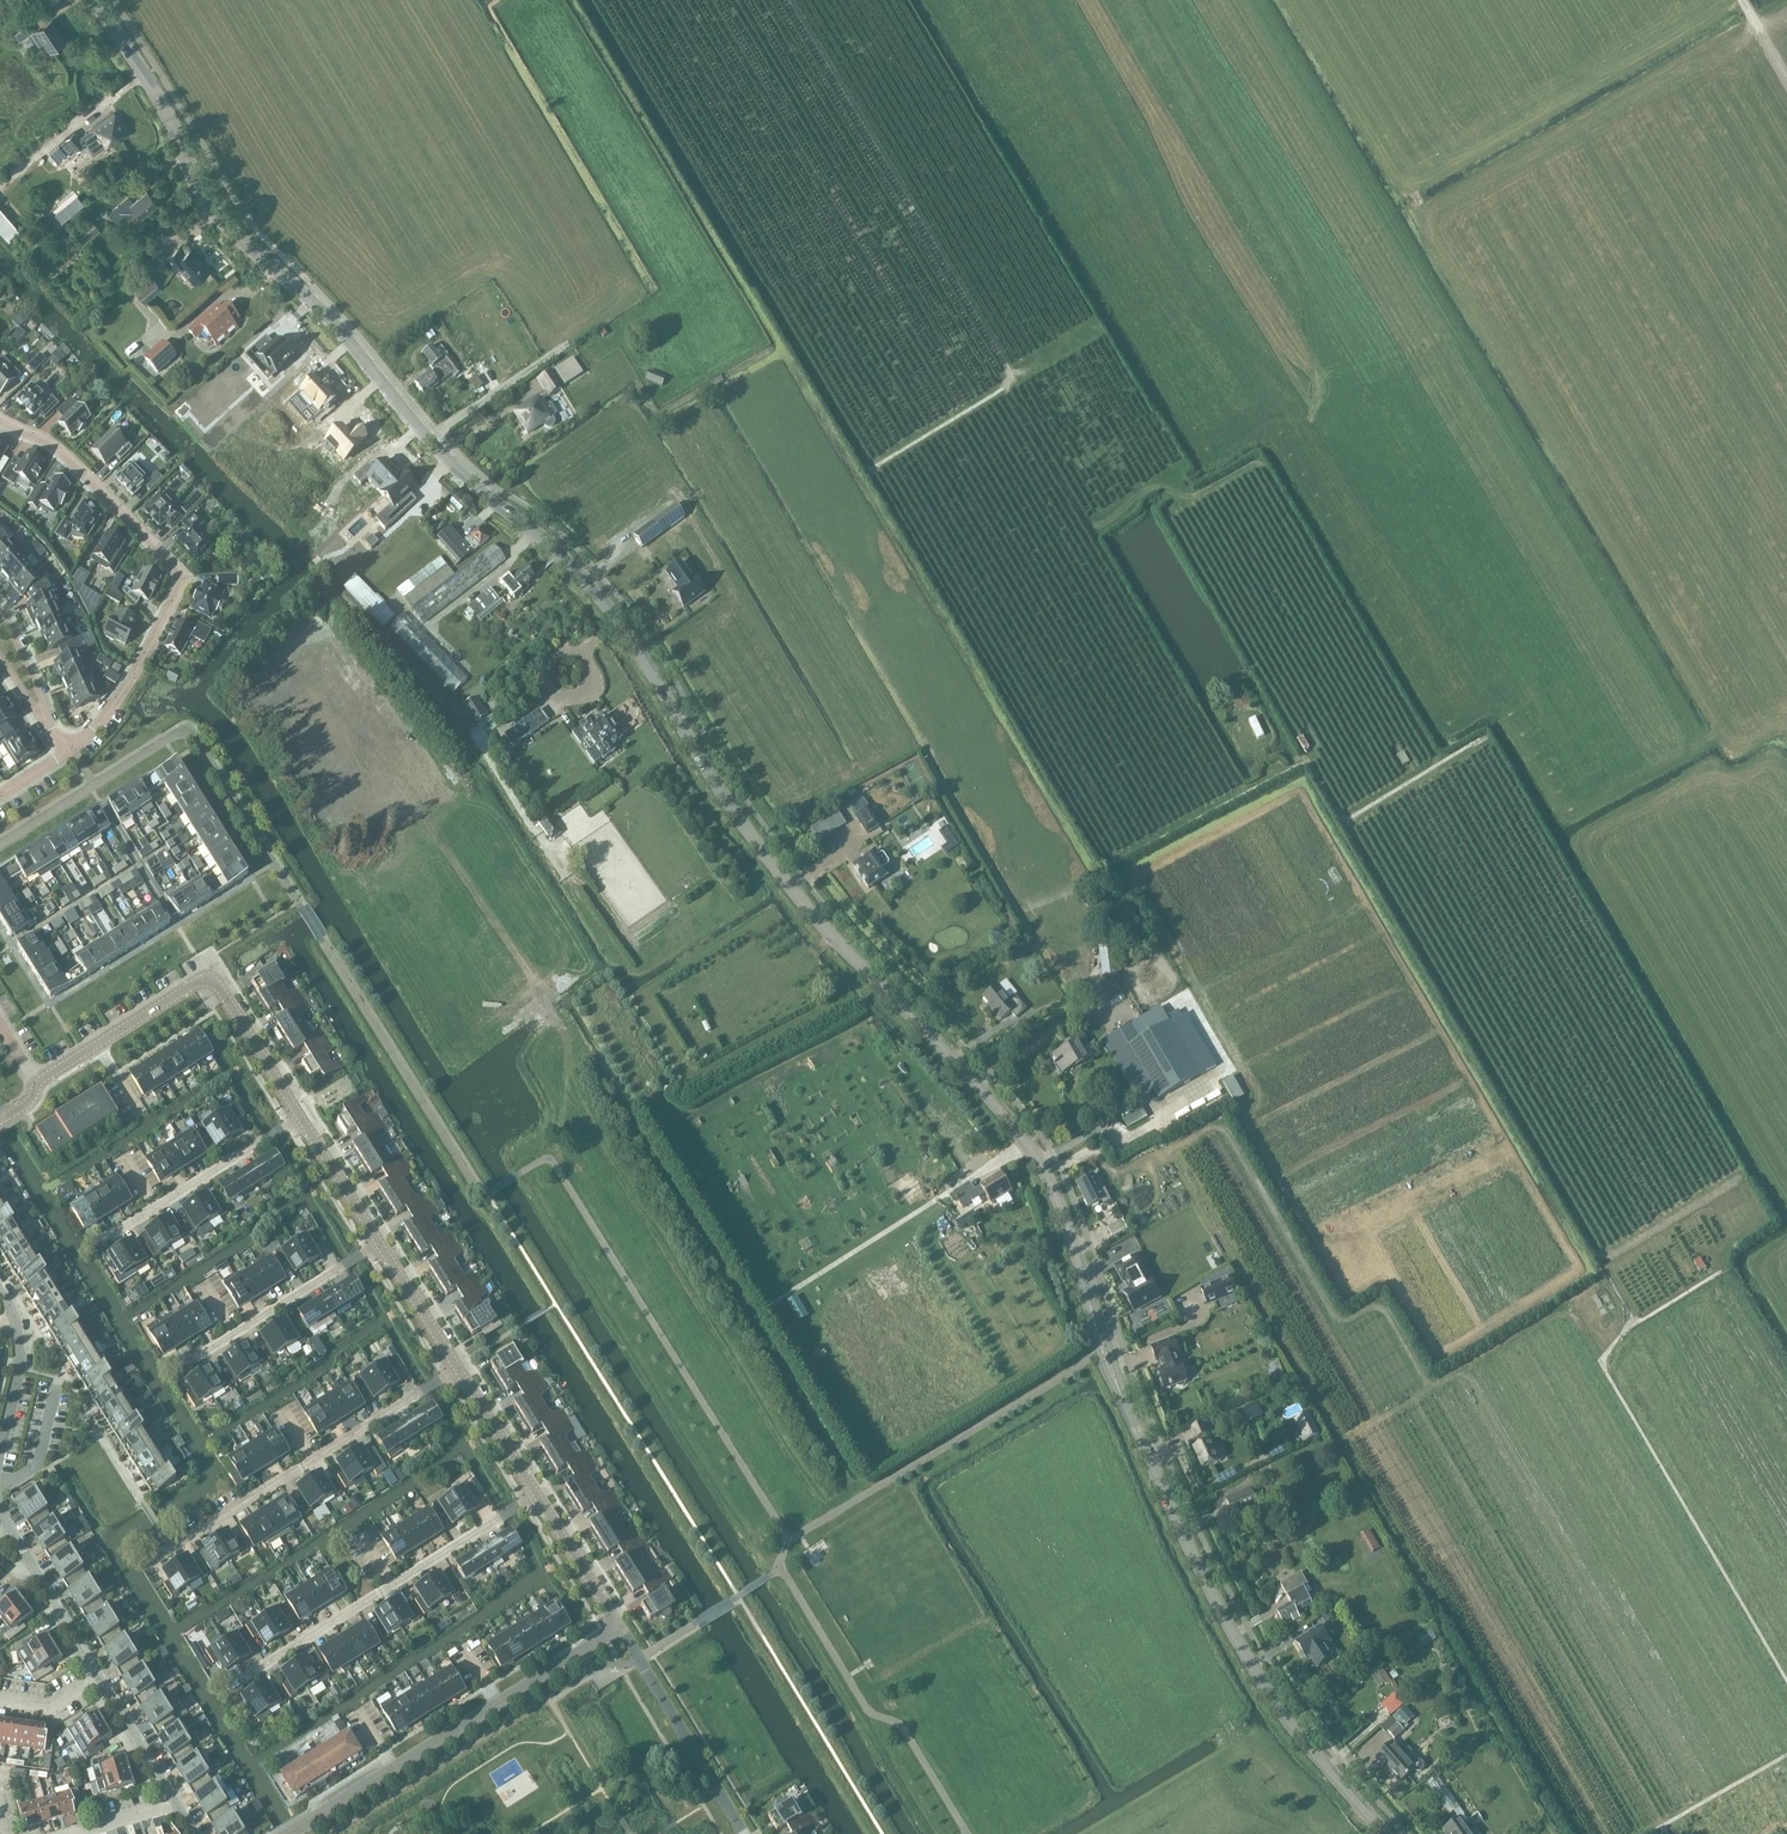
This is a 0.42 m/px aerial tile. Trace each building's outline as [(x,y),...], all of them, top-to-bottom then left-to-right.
[(36,48),(44,42),(50,52),(66,42),(51,20),(34,32),(29,25),(15,34),(20,42),(28,36),(36,48)] [(0,35),(0,52),(11,42),(3,32),(0,35)] [(94,131),(85,137),(89,142),(96,153),(104,147),(111,143),(113,145),(129,135),(114,113),(92,128),(94,131)] [(60,145),(50,153),(59,163),(68,155),(70,157),(85,145),(80,140),(74,133),(60,145)] [(113,211),(109,214),(118,225),(122,222),(136,210),(141,217),(158,203),(148,190),(134,202),(129,196),(119,204),(120,205),(113,211)] [(62,222),(84,204),(78,196),(56,215),(62,222)] [(5,238),(17,227),(0,208),(0,232),(5,238)] [(101,232),(91,220),(74,233),(84,245),(101,232)] [(180,265),(195,283),(210,269),(199,256),(201,254),(194,246),(184,255),(179,249),(167,259),(176,269),(180,265)] [(136,291),(146,302),(162,288),(153,277),(136,291)] [(219,314),(214,309),(190,331),(196,338),(197,338),(198,339),(206,340),(209,336),(218,345),(237,328),(232,323),(238,317),(227,306),(219,314)] [(16,332),(22,337),(25,334),(19,329),(16,332)] [(277,339),(252,361),(252,362),(254,360),(262,369),(267,364),(270,367),(271,365),(278,373),(298,355),(284,340),(281,343),(277,339)] [(145,359),(158,373),(176,357),(163,343),(145,359)] [(63,345),(57,351),(64,359),(71,353),(63,345)] [(430,373),(429,371),(415,383),(424,395),(453,372),(456,376),(461,371),(448,355),(443,359),(432,345),(420,355),(433,371),(430,373)] [(56,353),(49,360),(50,361),(53,363),(60,356),(56,353)] [(40,354),(28,366),(34,372),(41,365),(46,360),(40,354)] [(15,380),(20,375),(15,369),(8,362),(2,356),(0,358),(0,395),(15,380)] [(545,391),(514,412),(528,434),(544,424),(545,427),(548,428),(551,428),(554,426),(555,424),(555,420),(553,416),(557,413),(550,402),(547,404),(543,398),(547,395),(548,396),(561,387),(582,373),(572,358),(568,360),(537,380),(545,391)] [(46,360),(41,365),(43,368),(50,361),(49,360),(48,359),(46,360)] [(417,378),(428,368),(425,364),(414,374),(417,378)] [(645,380),(662,387),(666,377),(650,370),(645,380)] [(482,385),(477,378),(471,382),(476,390),(482,385)] [(300,393),(288,404),(300,416),(305,412),(313,421),(326,410),(323,407),(331,400),(325,394),(327,392),(321,385),(319,387),(313,380),(300,393)] [(52,397),(48,402),(32,385),(17,399),(23,406),(23,407),(24,407),(25,406),(28,408),(26,410),(27,410),(34,417),(39,412),(45,418),(59,404),(52,397)] [(79,388),(73,394),(79,399),(84,394),(79,388)] [(0,403),(0,409),(4,412),(11,401),(4,397),(0,403)] [(78,405),(71,398),(58,411),(65,418),(59,423),(71,435),(77,430),(79,432),(86,424),(84,422),(90,417),(78,405)] [(186,416),(179,409),(176,412),(182,419),(186,416)] [(112,431),(92,450),(106,464),(115,455),(120,461),(133,448),(127,442),(125,444),(112,431)] [(329,445),(326,447),(335,457),(337,455),(345,464),(361,451),(360,449),(367,443),(360,434),(352,440),(344,431),(328,444),(329,445)] [(19,467),(12,463),(2,478),(15,485),(20,477),(31,483),(44,462),(28,452),(19,467)] [(370,462),(354,477),(361,484),(368,478),(382,493),(403,474),(401,475),(388,460),(377,470),(370,462)] [(116,478),(134,496),(145,485),(150,490),(162,479),(156,473),(150,479),(147,476),(148,475),(138,464),(134,467),(131,464),(116,478)] [(392,504),(376,518),(385,529),(417,500),(412,494),(417,489),(403,474),(382,493),(392,504)] [(66,493),(70,486),(56,477),(48,489),(41,485),(29,504),(37,509),(40,503),(54,511),(59,504),(61,506),(63,503),(65,502),(67,500),(67,497),(68,494),(66,493)] [(144,510),(160,527),(166,522),(171,527),(182,517),(176,511),(177,510),(173,507),(175,505),(166,496),(164,497),(160,493),(144,510)] [(422,515),(431,503),(424,498),(415,510),(422,515)] [(445,499),(432,511),(438,518),(452,506),(445,499)] [(84,538),(86,539),(100,517),(84,501),(71,523),(65,519),(56,535),(66,541),(70,536),(72,536),(73,537),(75,537),(77,538),(80,538),(84,538)] [(188,501),(184,505),(190,511),(194,507),(188,501)] [(685,516),(676,504),(629,538),(638,550),(685,516)] [(194,513),(182,524),(188,530),(178,540),(177,541),(178,542),(178,541),(185,549),(186,550),(189,552),(189,553),(197,561),(198,562),(199,561),(198,561),(213,546),(197,530),(204,523),(194,513)] [(40,530),(49,536),(54,528),(45,522),(40,530)] [(479,527),(463,541),(473,552),(479,547),(480,547),(489,539),(479,527)] [(14,537),(7,529),(0,537),(0,546),(2,548),(0,549),(0,566),(16,553),(20,549),(12,539),(14,537)] [(435,538),(444,549),(445,548),(457,563),(466,556),(446,530),(435,538)] [(108,532),(94,555),(109,565),(107,569),(114,574),(124,556),(118,552),(125,542),(108,532)] [(379,542),(372,535),(365,542),(372,549),(379,542)] [(36,541),(32,545),(36,550),(41,546),(36,541)] [(410,608),(423,623),(505,560),(493,544),(455,574),(411,607),(410,608)] [(41,546),(35,551),(41,557),(47,552),(41,546)] [(2,574),(5,578),(23,562),(16,553),(0,566),(0,571),(2,574)] [(397,589),(411,607),(455,574),(441,556),(397,589)] [(14,587),(31,571),(34,568),(26,559),(23,562),(5,578),(9,582),(9,581),(14,587)] [(681,563),(667,573),(678,589),(673,592),(684,608),(704,593),(693,578),(692,578),(681,563)] [(125,588),(123,591),(137,606),(141,597),(148,601),(152,593),(154,594),(154,593),(156,588),(157,588),(157,587),(156,587),(160,578),(144,570),(138,567),(132,578),(138,581),(133,592),(125,588)] [(525,567),(511,579),(507,575),(499,581),(515,599),(529,587),(527,584),(534,577),(525,567)] [(31,571),(14,587),(22,596),(35,585),(40,591),(54,582),(47,574),(40,580),(31,571)] [(71,583),(85,585),(87,573),(73,571),(71,583)] [(267,571),(260,577),(265,583),(272,577),(267,571)] [(197,600),(192,609),(210,618),(214,610),(217,611),(221,602),(219,601),(227,586),(238,585),(237,576),(218,577),(219,586),(217,589),(205,583),(201,591),(199,590),(194,599),(197,600)] [(346,591),(380,626),(392,615),(359,579),(346,591)] [(114,581),(112,585),(117,590),(120,585),(114,581)] [(33,617),(55,607),(58,606),(53,594),(59,592),(54,582),(40,591),(43,598),(28,605),(33,617)] [(112,585),(106,597),(120,604),(124,597),(117,590),(112,585)] [(82,588),(79,594),(80,596),(82,601),(85,606),(91,619),(102,600),(82,588)] [(468,608),(476,616),(497,598),(489,589),(468,608)] [(11,606),(22,599),(19,594),(8,600),(11,606)] [(36,623),(38,628),(60,618),(64,616),(59,605),(58,606),(55,607),(33,617),(36,623)] [(81,608),(76,611),(80,619),(85,616),(81,608)] [(114,619),(113,618),(104,634),(106,634),(106,637),(114,641),(116,640),(126,645),(127,642),(130,642),(133,634),(132,632),(134,629),(132,628),(137,620),(119,610),(114,619)] [(389,627),(453,693),(467,680),(403,614),(389,627)] [(41,633),(43,639),(65,629),(60,618),(38,628),(40,633),(41,633)] [(23,629),(31,627),(29,619),(21,620),(23,629)] [(169,637),(170,637),(165,647),(181,655),(191,636),(205,643),(211,630),(195,622),(191,629),(177,622),(173,632),(172,631),(171,633),(172,633),(170,636),(169,637)] [(24,630),(26,640),(34,639),(33,629),(24,630)] [(67,650),(82,643),(79,636),(70,640),(65,629),(43,639),(49,651),(64,644),(67,650)] [(55,664),(60,675),(82,665),(77,654),(85,650),(82,643),(67,650),(70,657),(55,664)] [(40,679),(53,675),(46,649),(32,653),(40,679)] [(100,655),(96,662),(102,665),(106,658),(101,655),(100,655)] [(106,658),(102,665),(109,669),(113,662),(106,658)] [(115,664),(112,669),(118,673),(122,668),(115,664)] [(63,681),(65,686),(87,676),(82,665),(60,675),(63,681)] [(104,677),(115,684),(120,677),(109,670),(104,677)] [(171,670),(167,678),(176,683),(180,675),(171,670)] [(67,691),(70,697),(92,687),(87,676),(65,686),(67,691)] [(70,697),(76,709),(101,697),(95,686),(92,687),(70,697)] [(460,714),(485,697),(480,691),(455,707),(460,714)] [(12,705),(10,706),(8,703),(7,703),(3,695),(0,697),(0,713),(12,705)] [(9,731),(16,727),(12,721),(17,718),(12,711),(13,710),(10,707),(13,705),(12,705),(0,713),(0,737),(9,731)] [(540,708),(505,733),(514,746),(549,721),(540,708)] [(610,746),(620,740),(605,715),(595,722),(592,717),(580,724),(581,725),(572,730),(580,742),(582,741),(587,749),(585,750),(592,762),(597,759),(600,763),(614,755),(612,752),(613,751),(610,746)] [(1255,739),(1265,735),(1257,715),(1247,719),(1255,739)] [(0,737),(0,746),(2,745),(9,756),(34,740),(32,741),(29,738),(24,730),(20,733),(16,727),(9,731),(0,737)] [(502,790),(507,787),(483,750),(491,745),(484,733),(471,741),(502,790)] [(1298,750),(1307,747),(1304,735),(1295,737),(1298,750)] [(34,740),(9,756),(16,767),(39,753),(34,745),(32,742),(34,740)] [(183,772),(176,761),(140,784),(144,790),(150,787),(153,791),(165,784),(183,772)] [(165,784),(171,794),(189,782),(183,772),(165,784)] [(171,794),(178,804),(196,793),(189,782),(171,794)] [(151,802),(147,795),(144,790),(140,784),(129,791),(141,809),(151,802)] [(150,787),(144,790),(147,795),(153,791),(150,787)] [(131,815),(141,809),(129,791),(119,797),(130,815),(131,815)] [(178,804),(184,815),(202,803),(196,793),(178,804)] [(131,815),(130,815),(119,797),(108,804),(122,826),(133,819),(131,815)] [(862,800),(852,807),(857,814),(861,812),(867,808),(862,800)] [(914,804),(919,814),(925,811),(920,801),(914,804)] [(184,815),(191,825),(209,813),(202,803),(184,815)] [(162,814),(168,810),(165,804),(159,808),(162,814)] [(855,816),(867,834),(879,826),(867,808),(861,812),(855,816)] [(99,835),(100,835),(110,828),(99,810),(88,817),(99,835)] [(168,810),(162,814),(166,820),(172,816),(168,810)] [(811,829),(820,841),(846,824),(838,811),(811,829)] [(191,825),(197,835),(215,824),(209,813),(191,825)] [(549,815),(539,822),(552,839),(562,832),(549,815)] [(922,821),(928,830),(936,824),(930,815),(922,821)] [(102,839),(100,835),(99,835),(88,817),(78,823),(89,841),(89,842),(91,846),(102,839)] [(150,823),(153,829),(154,829),(159,826),(156,820),(150,823)] [(79,848),(89,842),(89,841),(78,823),(67,830),(79,848)] [(197,835),(203,846),(222,834),(215,824),(197,835)] [(67,830),(57,836),(68,854),(79,848),(67,830)] [(167,831),(161,835),(165,841),(171,837),(167,831)] [(203,846),(210,856),(228,845),(222,834),(203,846)] [(58,861),(68,854),(57,836),(47,842),(58,861)] [(172,839),(166,843),(170,849),(176,845),(172,839)] [(51,872),(61,866),(58,861),(47,842),(36,849),(51,872)] [(149,846),(153,852),(159,848),(155,842),(149,846)] [(904,847),(907,854),(921,849),(919,842),(904,847)] [(210,856),(216,866),(235,855),(228,845),(210,856)] [(153,852),(149,846),(144,850),(147,856),(153,852)] [(177,847),(171,851),(175,857),(181,853),(177,847)] [(26,855),(37,874),(40,879),(51,872),(36,849),(26,855)] [(853,865),(869,889),(888,876),(883,869),(889,865),(890,862),(884,854),(881,854),(876,857),(873,852),(853,865)] [(156,857),(160,863),(166,859),(162,853),(156,857)] [(37,874),(26,855),(15,862),(19,868),(22,873),(27,880),(37,874)] [(216,866),(223,876),(223,877),(241,865),(235,855),(216,866)] [(195,865),(201,862),(197,856),(191,860),(195,865)] [(160,863),(156,857),(151,861),(154,867),(160,863)] [(166,859),(160,863),(165,870),(175,863),(171,857),(166,859)] [(4,884),(16,877),(13,872),(19,868),(15,862),(0,872),(0,887),(4,884)] [(118,865),(122,871),(128,868),(124,862),(118,865)] [(201,862),(195,865),(198,871),(204,867),(201,862)] [(183,863),(177,867),(180,873),(186,869),(183,863)] [(122,871),(118,865),(113,869),(116,875),(122,871)] [(208,892),(212,899),(248,876),(241,865),(223,877),(223,876),(211,884),(214,888),(208,892)] [(19,868),(13,872),(16,877),(22,873),(19,868)] [(125,876),(129,882),(135,879),(131,873),(125,876)] [(98,878),(101,884),(107,881),(103,875),(98,878)] [(129,882),(125,876),(120,880),(123,886),(129,882)] [(101,884),(98,878),(92,882),(95,888),(101,884)] [(200,880),(190,887),(201,905),(212,899),(208,892),(205,887),(200,880)] [(176,890),(179,894),(179,893),(191,912),(201,905),(190,887),(187,883),(176,890)] [(0,887),(0,901),(10,894),(4,884),(0,887)] [(211,884),(205,887),(208,892),(214,888),(211,884)] [(105,889),(108,895),(111,894),(114,892),(110,886),(105,889)] [(40,892),(44,898),(50,894),(46,888),(40,892)] [(77,891),(81,897),(87,894),(83,888),(77,891)] [(26,899),(32,895),(28,889),(23,893),(26,899)] [(108,895),(105,889),(99,893),(102,899),(108,895)] [(81,897),(77,891),(71,895),(75,901),(81,897)] [(179,894),(168,900),(180,918),(191,912),(179,893),(179,894)] [(17,905),(10,894),(0,901),(0,915),(17,905)] [(32,895),(26,899),(30,905),(36,901),(32,895)] [(61,901),(65,907),(71,904),(67,898),(61,901)] [(84,902),(88,908),(93,905),(90,899),(84,902)] [(170,924),(155,900),(144,907),(160,931),(170,924)] [(88,908),(84,902),(78,906),(82,912),(88,908)] [(56,910),(52,904),(46,908),(50,913),(56,910)] [(17,905),(0,915),(0,918),(5,927),(23,915),(17,905)] [(160,931),(144,907),(134,913),(149,938),(160,931)] [(74,909),(68,912),(72,918),(77,915),(74,909)] [(134,913),(124,920),(127,926),(139,944),(149,938),(134,913)] [(23,915),(5,927),(12,937),(30,926),(23,915)] [(65,925),(61,919),(56,923),(59,929),(65,925)] [(117,932),(129,951),(139,944),(127,926),(117,932)] [(73,931),(68,935),(71,941),(77,937),(73,931)] [(107,939),(118,957),(129,951),(117,932),(107,939)] [(18,947),(24,958),(43,946),(36,935),(18,947)] [(96,945),(108,964),(118,957),(107,939),(96,945)] [(59,951),(65,947),(61,941),(55,945),(59,951)] [(1117,942),(1100,944),(1104,977),(1121,975),(1117,942)] [(108,964),(96,945),(86,952),(97,970),(108,964)] [(43,946),(24,958),(31,968),(49,956),(43,946)] [(65,947),(59,951),(62,956),(68,953),(65,947)] [(97,970),(86,952),(75,958),(80,966),(83,970),(87,977),(97,970)] [(37,978),(56,967),(49,956),(31,968),(37,978)] [(258,999),(282,984),(277,976),(281,972),(281,971),(274,960),(257,971),(261,978),(252,984),(254,987),(253,988),(258,999)] [(80,966),(74,969),(77,974),(83,970),(80,966)] [(56,967),(37,978),(44,989),(62,977),(56,967)] [(74,969),(62,977),(44,989),(51,999),(87,977),(83,970),(77,974),(74,969)] [(279,1006),(283,1012),(286,1010),(304,998),(299,989),(286,993),(281,985),(282,985),(282,984),(258,999),(259,1000),(259,999),(266,1009),(267,1008),(269,1012),(279,1006)] [(994,1008),(993,1009),(1001,1020),(1012,1011),(1016,1017),(1026,1008),(1015,995),(1010,999),(999,985),(985,996),(994,1008)] [(304,998),(286,1010),(283,1012),(287,1018),(277,1024),(279,1027),(278,1028),(283,1039),(306,1025),(306,1024),(301,1017),(310,1007),(304,998)] [(1161,1007),(1103,1040),(1138,1099),(1154,1090),(1159,1099),(1217,1066),(1186,1013),(1182,1015),(1179,1010),(1167,1017),(1161,1007)] [(304,1046),(308,1052),(329,1038),(324,1029),(311,1033),(307,1025),(306,1025),(283,1039),(284,1040),(291,1049),(292,1048),(294,1052),(304,1046)] [(187,1041),(203,1067),(207,1065),(203,1059),(211,1054),(198,1034),(187,1041)] [(308,1052),(312,1058),(302,1064),(311,1079),(321,1073),(325,1079),(347,1066),(344,1061),(331,1065),(326,1057),(335,1047),(329,1038),(308,1052)] [(1079,1040),(1051,1057),(1061,1075),(1089,1058),(1079,1040)] [(203,1067),(187,1041),(176,1048),(189,1068),(196,1064),(200,1070),(203,1067)] [(189,1068),(176,1048),(165,1055),(181,1081),(185,1079),(181,1073),(189,1068)] [(181,1081),(165,1055),(154,1062),(167,1082),(174,1077),(178,1083),(181,1081)] [(167,1082),(154,1062),(143,1068),(160,1095),(163,1093),(159,1087),(167,1082)] [(160,1095),(143,1068),(132,1076),(144,1096),(152,1091),(156,1097),(160,1095)] [(1221,1082),(1233,1100),(1245,1092),(1232,1074),(1221,1082)] [(53,1155),(119,1115),(101,1087),(36,1128),(53,1155)] [(360,1136),(363,1134),(382,1122),(381,1121),(378,1115),(376,1113),(364,1117),(359,1109),(368,1099),(365,1095),(343,1108),(347,1115),(338,1121),(347,1135),(356,1129),(360,1136)] [(225,1110),(227,1112),(217,1119),(216,1118),(229,1139),(240,1132),(234,1122),(245,1115),(237,1102),(225,1110)] [(384,1111),(378,1115),(381,1121),(388,1117),(384,1111)] [(228,1139),(229,1139),(216,1118),(205,1125),(203,1122),(196,1127),(205,1140),(211,1136),(217,1146),(218,1146),(218,1145),(228,1139)] [(382,1122),(363,1134),(360,1136),(364,1142),(354,1148),(357,1151),(355,1152),(361,1163),(384,1149),(379,1141),(388,1131),(382,1122)] [(181,1133),(177,1135),(194,1161),(205,1154),(192,1134),(184,1139),(181,1133)] [(170,1148),(183,1168),(194,1161),(177,1135),(174,1137),(177,1143),(170,1148)] [(183,1168),(170,1148),(163,1152),(159,1146),(155,1148),(172,1175),(183,1168)] [(155,1148),(152,1151),(155,1157),(148,1162),(160,1182),(172,1175),(155,1148)] [(361,1163),(369,1173),(370,1172),(372,1176),(381,1170),(385,1176),(407,1162),(401,1153),(389,1157),(384,1149),(361,1163)] [(274,1156),(248,1172),(256,1185),(282,1168),(274,1156)] [(386,1203),(409,1189),(404,1181),(413,1171),(407,1162),(385,1176),(389,1182),(380,1188),(382,1191),(381,1192),(386,1203)] [(229,1201),(256,1185),(248,1172),(222,1189),(229,1201)] [(975,1190),(970,1182),(953,1193),(962,1208),(985,1193),(991,1203),(1012,1190),(1001,1173),(975,1190)] [(130,1201),(117,1181),(113,1174),(102,1181),(102,1182),(119,1208),(130,1201)] [(1087,1197),(1085,1198),(1090,1206),(1106,1198),(1094,1175),(1078,1183),(1083,1193),(1084,1192),(1087,1197)] [(119,1208),(102,1182),(98,1184),(102,1190),(95,1195),(108,1215),(119,1208)] [(409,1189),(386,1203),(386,1204),(394,1213),(395,1212),(397,1216),(407,1210),(410,1216),(432,1202),(426,1193),(414,1197),(409,1189)] [(80,1195),(97,1222),(108,1215),(95,1195),(87,1199),(84,1193),(80,1195)] [(195,1201),(208,1222),(219,1215),(220,1218),(227,1214),(219,1200),(213,1204),(206,1194),(206,1195),(196,1202),(196,1201),(195,1201)] [(97,1222),(80,1195),(77,1197),(80,1204),(72,1209),(85,1229),(97,1222)] [(208,1222),(195,1201),(184,1208),(190,1218),(183,1222),(192,1235),(199,1231),(197,1228),(207,1222),(208,1222)] [(265,1201),(259,1204),(263,1210),(268,1206),(265,1201)] [(410,1216),(414,1222),(405,1228),(407,1232),(406,1232),(411,1243),(434,1229),(429,1221),(438,1211),(432,1202),(410,1216)] [(5,1213),(0,1216),(0,1230),(16,1220),(19,1219),(13,1208),(5,1213)] [(158,1224),(171,1245),(182,1239),(183,1241),(190,1237),(182,1224),(176,1227),(169,1217),(168,1218),(169,1219),(159,1225),(158,1224)] [(18,1233),(19,1234),(23,1231),(16,1220),(0,1230),(0,1245),(18,1233)] [(1108,1228),(1113,1238),(1129,1230),(1124,1220),(1108,1228)] [(171,1245),(158,1224),(146,1231),(153,1241),(146,1245),(155,1258),(162,1254),(160,1251),(170,1245),(171,1246),(171,1245)] [(432,1250),(435,1256),(457,1242),(452,1233),(439,1237),(434,1229),(411,1243),(411,1244),(419,1253),(420,1252),(422,1256),(432,1250)] [(295,1244),(294,1244),(307,1265),(319,1258),(313,1248),(319,1244),(311,1231),(304,1235),(305,1238),(295,1245),(295,1244)] [(0,1245),(0,1251),(4,1257),(25,1244),(25,1243),(19,1234),(18,1233),(0,1245)] [(137,1274),(149,1267),(147,1264),(153,1260),(145,1247),(139,1251),(132,1240),(131,1241),(132,1242),(122,1248),(121,1247),(121,1248),(137,1274)] [(10,1267),(31,1254),(32,1255),(36,1252),(29,1241),(25,1243),(25,1244),(4,1257),(10,1267)] [(204,1241),(197,1245),(201,1251),(207,1247),(204,1241)] [(436,1283),(459,1269),(454,1261),(463,1252),(457,1242),(435,1256),(439,1262),(430,1268),(432,1272),(431,1272),(436,1283)] [(307,1265),(294,1244),(284,1251),(282,1248),(275,1253),(283,1266),(290,1262),(296,1272),(297,1272),(296,1271),(306,1265),(307,1265)] [(109,1268),(117,1282),(120,1285),(137,1274),(121,1248),(109,1255),(115,1264),(109,1268)] [(31,1254),(10,1267),(17,1278),(38,1264),(32,1255),(31,1254)] [(187,1261),(183,1254),(179,1257),(183,1264),(187,1261)] [(1700,1255),(1693,1260),(1700,1270),(1707,1265),(1700,1255)] [(1124,1293),(1134,1311),(1160,1297),(1151,1279),(1148,1280),(1143,1271),(1144,1270),(1137,1256),(1116,1267),(1124,1281),(1126,1280),(1131,1289),(1124,1293)] [(259,1258),(256,1261),(272,1287),(284,1280),(271,1260),(263,1265),(259,1258)] [(17,1278),(23,1288),(44,1275),(45,1275),(51,1271),(44,1260),(38,1264),(17,1278)] [(225,1261),(219,1265),(222,1270),(228,1266),(225,1261)] [(261,1294),(272,1287),(256,1261),(252,1263),(256,1269),(249,1274),(261,1294)] [(171,1269),(163,1274),(167,1281),(175,1276),(171,1269)] [(461,1296),(464,1294),(482,1283),(477,1274),(464,1277),(459,1269),(436,1283),(436,1284),(437,1284),(444,1293),(445,1293),(447,1296),(457,1290),(461,1296)] [(250,1301),(261,1294),(249,1274),(241,1278),(237,1272),(234,1274),(250,1301)] [(222,1281),(239,1308),(250,1301),(234,1274),(222,1281)] [(23,1288),(30,1298),(51,1285),(45,1275),(44,1275),(23,1288)] [(1231,1277),(1201,1289),(1207,1306),(1219,1302),(1235,1295),(1237,1294),(1231,1279),(1231,1277)] [(353,1282),(327,1298),(335,1311),(361,1294),(353,1282)] [(482,1283),(464,1294),(461,1296),(464,1302),(455,1308),(457,1312),(456,1313),(461,1323),(461,1324),(484,1309),(479,1301),(488,1292),(482,1283)] [(30,1298),(36,1309),(57,1295),(51,1285),(30,1298)] [(57,1295),(36,1309),(43,1319),(64,1306),(68,1303),(61,1293),(57,1295)] [(335,1311),(327,1298),(300,1315),(308,1327),(326,1316),(332,1312),(335,1311)] [(68,1303),(64,1306),(43,1319),(49,1329),(74,1314),(74,1313),(68,1303)] [(251,1325),(259,1317),(248,1304),(240,1311),(251,1325)] [(181,1308),(197,1334),(209,1327),(196,1307),(188,1311),(184,1305),(181,1308)] [(197,1334),(181,1308),(177,1310),(181,1316),(174,1321),(186,1341),(197,1334)] [(484,1309),(461,1324),(462,1324),(469,1334),(470,1333),(472,1336),(482,1330),(486,1337),(503,1326),(496,1315),(495,1315),(491,1317),(485,1308),(484,1309)] [(77,1327),(83,1323),(76,1312),(74,1313),(74,1314),(49,1329),(56,1340),(77,1326),(77,1327)] [(332,1312),(326,1316),(330,1322),(331,1321),(336,1318),(332,1312)] [(186,1341),(174,1321),(170,1314),(159,1321),(175,1348),(186,1341)] [(284,1322),(274,1328),(286,1347),(285,1348),(286,1349),(286,1348),(290,1353),(301,1346),(299,1344),(306,1340),(297,1327),(291,1331),(285,1320),(284,1321),(284,1322)] [(352,1320),(344,1325),(348,1332),(356,1327),(352,1320)] [(175,1348),(159,1321),(155,1323),(159,1330),(151,1335),(164,1355),(175,1348)] [(77,1326),(56,1340),(62,1350),(83,1337),(77,1327),(77,1326)] [(275,1354),(285,1348),(286,1347),(274,1328),(274,1327),(262,1334),(268,1344),(262,1348),(270,1361),(277,1357),(275,1354)] [(89,1347),(83,1337),(62,1350),(69,1360),(90,1347),(89,1347)] [(1185,1380),(1188,1380),(1181,1363),(1179,1363),(1175,1354),(1180,1353),(1174,1339),(1152,1347),(1157,1361),(1159,1361),(1163,1370),(1159,1371),(1165,1388),(1177,1384),(1178,1386),(1180,1387),(1183,1386),(1185,1385),(1186,1383),(1185,1380)] [(497,1380),(519,1366),(520,1366),(521,1366),(515,1357),(519,1353),(520,1353),(513,1341),(496,1352),(500,1359),(490,1365),(492,1368),(491,1369),(496,1380),(497,1380)] [(237,1351),(249,1371),(248,1371),(249,1372),(260,1365),(261,1368),(268,1363),(260,1350),(254,1354),(247,1343),(246,1344),(247,1345),(237,1351)] [(69,1360),(75,1371),(96,1357),(96,1358),(100,1355),(93,1344),(89,1347),(90,1347),(69,1360)] [(393,1347),(388,1350),(393,1357),(398,1354),(393,1347)] [(249,1371),(237,1351),(236,1350),(225,1358),(231,1367),(224,1371),(233,1385),(240,1380),(238,1377),(248,1371),(249,1371)] [(103,1368),(102,1368),(96,1358),(96,1357),(75,1371),(81,1381),(103,1368)] [(386,1390),(385,1390),(386,1391),(398,1384),(392,1374),(398,1370),(390,1357),(382,1361),(384,1364),(374,1371),(386,1390)] [(127,1376),(137,1369),(134,1363),(123,1369),(127,1376)] [(102,1368),(103,1368),(81,1381),(88,1391),(109,1378),(109,1379),(111,1377),(104,1366),(102,1368)] [(524,1374),(520,1366),(519,1366),(497,1380),(497,1381),(504,1390),(505,1389),(508,1393),(517,1387),(521,1393),(543,1379),(537,1370),(524,1374)] [(199,1375),(211,1394),(211,1395),(222,1388),(224,1391),(231,1386),(223,1373),(217,1377),(210,1367),(209,1367),(210,1368),(200,1374),(199,1375)] [(385,1390),(386,1390),(374,1371),(374,1370),(363,1377),(361,1374),(354,1378),(362,1392),(368,1388),(375,1398),(376,1398),(375,1397),(385,1390)] [(201,1401),(211,1394),(199,1375),(200,1374),(199,1374),(187,1381),(193,1391),(187,1395),(196,1408),(203,1403),(201,1401)] [(94,1402),(115,1389),(109,1379),(109,1378),(88,1391),(94,1402)] [(543,1379),(521,1393),(525,1399),(515,1405),(517,1408),(516,1409),(522,1420),(521,1420),(522,1420),(545,1406),(540,1398),(548,1388),(543,1379)] [(335,1386),(351,1413),(363,1406),(350,1385),(342,1390),(338,1384),(335,1386)] [(351,1413),(335,1386),(331,1389),(335,1395),(327,1399),(340,1420),(351,1413)] [(101,1412),(122,1399),(115,1389),(94,1402),(101,1412)] [(313,1400),(329,1427),(340,1420),(327,1399),(320,1404),(316,1398),(313,1400)] [(107,1422),(128,1409),(122,1399),(101,1412),(107,1422)] [(313,1400),(309,1402),(313,1408),(305,1413),(318,1434),(329,1427),(313,1400)] [(241,1402),(234,1405),(237,1411),(244,1407),(241,1402)] [(546,1433),(549,1431),(568,1419),(562,1410),(550,1414),(545,1406),(522,1420),(522,1421),(529,1430),(530,1429),(533,1433),(542,1427),(546,1433)] [(405,1424),(413,1437),(440,1420),(432,1407),(405,1424)] [(128,1409),(107,1422),(114,1433),(135,1420),(135,1419),(128,1409)] [(1297,1422),(1308,1444),(1322,1437),(1311,1415),(1297,1422)] [(114,1433),(120,1443),(141,1430),(142,1430),(144,1429),(137,1418),(135,1419),(135,1420),(114,1433)] [(568,1419),(549,1431),(546,1433),(550,1439),(540,1445),(543,1449),(541,1449),(547,1460),(570,1446),(565,1438),(574,1428),(568,1419)] [(258,1423),(255,1426),(259,1433),(263,1431),(258,1423)] [(379,1441),(387,1453),(391,1459),(403,1451),(399,1445),(413,1437),(405,1424),(379,1441)] [(1208,1436),(1203,1424),(1193,1428),(1198,1440),(1208,1436)] [(148,1440),(142,1430),(141,1430),(120,1443),(127,1453),(148,1440)] [(267,1437),(263,1431),(259,1433),(276,1460),(287,1453),(275,1432),(267,1437)] [(260,1442),(252,1446),(265,1467),(276,1460),(259,1433),(256,1436),(260,1442)] [(155,1451),(159,1449),(152,1437),(148,1440),(127,1453),(133,1464),(154,1451),(155,1451)] [(1209,1442),(1195,1448),(1203,1467),(1211,1464),(1215,1472),(1229,1466),(1220,1445),(1212,1449),(1209,1442)] [(574,1443),(570,1446),(547,1460),(547,1461),(554,1470),(556,1469),(558,1473),(567,1467),(571,1473),(574,1471),(593,1459),(587,1450),(580,1453),(574,1443)] [(238,1447),(241,1453),(254,1474),(265,1467),(252,1446),(245,1451),(241,1445),(238,1447)] [(429,1446),(424,1450),(427,1455),(432,1452),(429,1446)] [(254,1474),(241,1453),(238,1447),(234,1449),(238,1455),(230,1460),(236,1471),(239,1475),(243,1481),(254,1474)] [(387,1468),(375,1450),(366,1456),(361,1448),(360,1448),(360,1449),(350,1455),(350,1456),(362,1475),(362,1476),(373,1469),(376,1474),(387,1468)] [(154,1451),(133,1464),(140,1474),(161,1461),(155,1451),(154,1451)] [(350,1456),(350,1455),(338,1462),(344,1472),(338,1476),(346,1489),(353,1484),(352,1482),(362,1475),(350,1456)] [(140,1474),(146,1484),(171,1469),(171,1468),(165,1458),(161,1461),(140,1474)] [(593,1459),(574,1471),(571,1473),(575,1479),(565,1485),(568,1489),(566,1489),(572,1500),(572,1501),(595,1486),(590,1478),(599,1469),(593,1459)] [(53,1467),(47,1471),(52,1479),(58,1475),(53,1467)] [(146,1484),(153,1495),(180,1478),(173,1467),(171,1468),(171,1469),(146,1484)] [(402,1469),(394,1474),(400,1482),(407,1478),(406,1476),(402,1469)] [(390,1470),(384,1474),(386,1478),(392,1474),(390,1470)] [(236,1471),(229,1475),(232,1479),(239,1475),(236,1471)] [(310,1481),(322,1500),(321,1501),(322,1501),(333,1494),(335,1497),(342,1493),(333,1479),(327,1483),(321,1473),(320,1473),(320,1474),(310,1480),(310,1481)] [(311,1507),(321,1501),(322,1500),(310,1481),(310,1480),(298,1487),(304,1497),(298,1501),(306,1514),(313,1510),(311,1507)] [(449,1491),(452,1496),(453,1496),(452,1497),(464,1516),(464,1517),(476,1510),(470,1500),(477,1496),(468,1483),(462,1487),(460,1484),(449,1491)] [(21,1513),(41,1500),(32,1485),(12,1497),(21,1513)] [(476,1487),(475,1488),(479,1495),(484,1492),(480,1485),(476,1487)] [(600,1511),(618,1500),(612,1491),(600,1494),(595,1486),(572,1501),(580,1510),(581,1510),(583,1513),(592,1507),(596,1513),(600,1511)] [(1227,1498),(1233,1513),(1257,1503),(1250,1488),(1227,1498)] [(453,1496),(452,1496),(441,1503),(440,1500),(432,1504),(441,1518),(447,1514),(453,1524),(454,1523),(464,1516),(452,1497),(453,1496)] [(275,1506),(291,1532),(295,1530),(291,1524),(299,1519),(286,1499),(275,1506)] [(41,1500),(21,1513),(30,1527),(50,1515),(41,1500)] [(618,1500),(600,1511),(596,1513),(600,1519),(591,1525),(593,1529),(592,1530),(597,1540),(597,1541),(620,1526),(615,1518),(624,1509),(618,1500)] [(73,1502),(69,1504),(73,1511),(77,1508),(73,1502)] [(350,1505),(344,1508),(347,1514),(354,1510),(350,1505)] [(264,1513),(281,1539),(291,1532),(275,1506),(264,1513)] [(413,1512),(430,1539),(441,1532),(428,1511),(421,1516),(417,1510),(413,1512)] [(419,1546),(430,1539),(413,1512),(410,1515),(414,1521),(406,1525),(419,1546)] [(270,1546),(281,1539),(264,1513),(253,1519),(270,1546)] [(39,1542),(59,1530),(50,1515),(30,1527),(39,1542)] [(83,1515),(75,1521),(83,1534),(85,1533),(91,1529),(83,1515)] [(266,1548),(270,1546),(253,1519),(242,1527),(254,1547),(262,1542),(266,1548)] [(371,1521),(361,1529),(373,1544),(383,1536),(371,1521)] [(395,1524),(391,1526),(408,1552),(419,1546),(406,1525),(399,1530),(395,1524)] [(384,1539),(396,1560),(408,1552),(391,1526),(388,1528),(392,1534),(384,1539)] [(622,1553),(625,1551),(643,1540),(638,1531),(625,1534),(620,1526),(597,1541),(598,1541),(605,1551),(606,1550),(608,1553),(618,1547),(622,1553)] [(39,1542),(48,1557),(68,1544),(59,1530),(39,1542)] [(228,1559),(228,1560),(239,1553),(241,1556),(248,1551),(240,1538),(234,1542),(227,1531),(226,1532),(227,1533),(217,1539),(216,1539),(228,1559)] [(511,1533),(484,1550),(492,1563),(518,1546),(511,1533)] [(81,1537),(75,1541),(78,1545),(84,1541),(81,1537)] [(216,1539),(217,1539),(216,1538),(204,1546),(210,1555),(204,1559),(212,1573),(220,1568),(218,1565),(228,1559),(216,1539)] [(625,1551),(622,1553),(625,1559),(616,1566),(618,1569),(617,1570),(622,1580),(622,1581),(645,1566),(640,1558),(649,1549),(643,1540),(625,1551)] [(71,1549),(68,1544),(48,1557),(57,1571),(81,1556),(75,1547),(71,1549)] [(466,1579),(492,1563),(484,1550),(458,1566),(466,1579)] [(87,1566),(81,1556),(57,1571),(66,1586),(86,1574),(83,1568),(87,1566)] [(188,1584),(188,1585),(199,1578),(201,1581),(208,1576),(200,1563),(193,1567),(187,1556),(186,1557),(187,1558),(177,1564),(176,1564),(188,1584)] [(188,1584),(176,1564),(177,1564),(176,1563),(164,1571),(170,1580),(164,1584),(172,1598),(179,1593),(178,1590),(188,1584)] [(647,1593),(650,1591),(668,1580),(663,1571),(650,1575),(645,1566),(622,1581),(623,1581),(630,1591),(631,1590),(633,1593),(643,1587),(647,1593)] [(320,1570),(317,1573),(333,1599),(345,1592),(332,1572),(324,1577),(320,1570)] [(508,1574),(502,1578),(506,1585),(514,1579),(510,1572),(508,1574)] [(1291,1603),(1277,1611),(1283,1623),(1292,1618),(1294,1622),(1301,1618),(1297,1612),(1313,1604),(1303,1586),(1308,1584),(1301,1572),(1281,1583),(1291,1603)] [(322,1606),(333,1599),(317,1573),(313,1575),(317,1581),(310,1586),(322,1606)] [(89,1579),(86,1574),(66,1586),(75,1601),(99,1586),(93,1576),(89,1579)] [(440,1601),(440,1602),(451,1595),(453,1598),(460,1594),(452,1580),(446,1584),(439,1574),(438,1574),(439,1575),(429,1581),(428,1582),(440,1601)] [(499,1576),(493,1580),(497,1588),(503,1584),(499,1576)] [(650,1591),(647,1593),(651,1600),(641,1606),(650,1620),(660,1614),(661,1616),(663,1617),(665,1618),(667,1618),(669,1618),(671,1616),(672,1614),(672,1612),(671,1610),(670,1608),(672,1606),(666,1598),(674,1589),(668,1580),(650,1591)] [(430,1608),(440,1601),(428,1582),(429,1581),(428,1581),(416,1588),(420,1594),(414,1598),(424,1615),(432,1611),(430,1608)] [(312,1613),(322,1606),(310,1586),(302,1590),(298,1584),(295,1586),(312,1613)] [(99,1586),(75,1601),(84,1615),(104,1603),(95,1589),(99,1586)] [(300,1620),(312,1613),(295,1586),(291,1589),(295,1595),(287,1600),(300,1620)] [(3,1619),(23,1604),(21,1600),(22,1599),(15,1591),(8,1597),(2,1602),(0,1599),(0,1616),(3,1619)] [(400,1626),(400,1627),(411,1620),(413,1623),(420,1619),(412,1605),(405,1609),(399,1599),(398,1599),(399,1600),(389,1607),(388,1607),(400,1626)] [(195,1600),(187,1606),(190,1610),(198,1605),(195,1600)] [(107,1608),(104,1603),(84,1615),(93,1630),(117,1615),(111,1606),(107,1608)] [(26,1607),(23,1604),(3,1619),(11,1630),(5,1635),(10,1641),(24,1630),(20,1624),(26,1620),(34,1615),(27,1606),(26,1607)] [(265,1618),(277,1637),(277,1638),(278,1638),(289,1631),(283,1621),(290,1617),(281,1604),(274,1608),(276,1611),(266,1618),(265,1618)] [(544,1604),(540,1606),(557,1632),(568,1625),(555,1605),(547,1610),(544,1604)] [(390,1633),(400,1627),(400,1626),(388,1607),(389,1607),(388,1606),(376,1613),(382,1623),(376,1627),(384,1640),(391,1636),(390,1633)] [(546,1639),(557,1632),(540,1606),(537,1608),(540,1614),(533,1619),(546,1639)] [(221,1613),(215,1617),(219,1623),(225,1619),(221,1613)] [(117,1615),(93,1630),(102,1645),(122,1632),(119,1627),(123,1625),(117,1615)] [(277,1638),(277,1637),(265,1618),(266,1618),(265,1617),(254,1624),(253,1621),(246,1625),(254,1639),(260,1635),(267,1645),(267,1644),(277,1638)] [(522,1617),(518,1620),(535,1646),(546,1639),(533,1619),(526,1624),(522,1617)] [(518,1628),(511,1633),(524,1653),(535,1646),(518,1620),(515,1622),(518,1628)] [(444,1629),(440,1623),(432,1628),(435,1634),(444,1629)] [(378,1645),(365,1624),(353,1632),(370,1658),(374,1656),(370,1650),(378,1645)] [(1320,1626),(1296,1642),(1306,1658),(1310,1656),(1318,1668),(1332,1658),(1338,1654),(1330,1642),(1320,1626)] [(237,1662),(237,1663),(249,1656),(243,1646),(249,1642),(241,1629),(234,1633),(236,1636),(226,1643),(225,1643),(237,1662)] [(513,1660),(524,1653),(511,1633),(504,1637),(500,1631),(496,1633),(513,1660)] [(111,1659),(135,1645),(129,1635),(125,1638),(122,1632),(102,1645),(111,1659)] [(367,1660),(370,1658),(353,1632),(343,1638),(355,1659),(363,1654),(367,1660)] [(14,1646),(25,1664),(53,1646),(51,1643),(52,1642),(47,1633),(38,1638),(39,1638),(32,1642),(29,1636),(14,1646)] [(489,1647),(501,1667),(513,1660),(496,1633),(493,1636),(497,1642),(489,1647)] [(348,1663),(355,1659),(343,1638),(332,1645),(348,1672),(352,1670),(348,1663)] [(227,1669),(237,1663),(237,1662),(225,1643),(226,1643),(225,1642),(214,1649),(213,1646),(205,1651),(214,1664),(220,1660),(226,1670),(227,1670),(227,1669)] [(135,1645),(111,1659),(120,1674),(140,1662),(131,1648),(135,1645)] [(348,1672),(332,1645),(320,1652),(333,1673),(341,1668),(345,1674),(348,1672)] [(55,1650),(53,1646),(25,1664),(36,1682),(51,1673),(47,1667),(54,1663),(54,1664),(62,1659),(57,1649),(55,1650)] [(1367,1668),(1374,1664),(1363,1646),(1356,1651),(1367,1668)] [(211,1665),(203,1653),(196,1657),(204,1670),(211,1665)] [(295,1665),(307,1685),(311,1690),(321,1684),(320,1681),(327,1677),(319,1664),(312,1668),(306,1657),(305,1658),(305,1659),(295,1665)] [(129,1689),(153,1674),(149,1676),(140,1662),(120,1674),(129,1689)] [(296,1691),(306,1685),(307,1685),(295,1665),(295,1664),(283,1671),(289,1681),(283,1685),(291,1698),(298,1694),(296,1691)] [(435,1671),(452,1698),(463,1691),(451,1670),(443,1675),(439,1669),(435,1671)] [(436,1680),(428,1684),(441,1705),(452,1698),(435,1671),(432,1674),(436,1680)] [(153,1674),(129,1689),(138,1703),(158,1691),(155,1686),(159,1684),(153,1674)] [(265,1684),(255,1690),(267,1710),(278,1704),(279,1707),(287,1702),(278,1689),(272,1693),(266,1682),(265,1683),(265,1684)] [(430,1712),(441,1705),(428,1684),(421,1689),(417,1683),(413,1685),(430,1712)] [(336,1685),(330,1689),(336,1698),(341,1694),(336,1685)] [(414,1694),(406,1698),(419,1719),(430,1712),(413,1685),(410,1687),(414,1694)] [(249,1706),(243,1710),(251,1724),(258,1719),(260,1722),(271,1716),(267,1710),(255,1690),(255,1689),(243,1697),(249,1706)] [(147,1718),(171,1703),(165,1694),(161,1696),(158,1691),(138,1703),(147,1718)] [(1396,1692),(1382,1705),(1391,1716),(1405,1704),(1396,1692)] [(408,1725),(419,1719),(406,1698),(399,1703),(395,1697),(392,1699),(408,1725)] [(392,1699),(380,1706),(397,1733),(408,1725),(392,1699)] [(297,1702),(292,1705),(297,1713),(302,1710),(297,1702)] [(171,1703),(147,1718),(155,1733),(176,1721),(167,1706),(171,1704),(171,1703)] [(83,1720),(79,1714),(64,1723),(68,1730),(74,1726),(81,1738),(103,1724),(101,1721),(103,1720),(97,1711),(89,1716),(83,1720)] [(338,1716),(332,1719),(340,1731),(345,1728),(338,1716)] [(9,1722),(0,1721),(0,1744),(6,1745),(9,1722)] [(164,1748),(189,1733),(189,1732),(184,1735),(176,1721),(155,1733),(164,1748)] [(18,1747),(21,1724),(9,1722),(6,1745),(18,1747)] [(1389,1731),(1395,1738),(1404,1730),(1398,1723),(1397,1723),(1389,1731)] [(30,1748),(33,1726),(21,1724),(18,1747),(30,1748)] [(103,1724),(81,1738),(75,1742),(86,1760),(101,1751),(98,1745),(104,1741),(113,1736),(107,1727),(106,1728),(103,1724)] [(33,1726),(30,1748),(45,1750),(47,1736),(45,1736),(46,1727),(33,1726)] [(173,1762),(194,1750),(191,1745),(195,1742),(189,1733),(164,1748),(173,1762)] [(289,1770),(282,1775),(286,1780),(291,1789),(297,1798),(316,1786),(317,1788),(324,1784),(322,1782),(341,1770),(336,1761),(357,1748),(348,1733),(323,1749),(289,1770)] [(1402,1753),(1393,1743),(1379,1755),(1395,1771),(1392,1773),(1400,1781),(1414,1769),(1416,1771),(1421,1772),(1425,1768),(1425,1763),(1421,1759),(1417,1759),(1412,1753),(1412,1750),(1409,1747),(1402,1753)] [(194,1750),(173,1762),(182,1777),(207,1762),(201,1753),(197,1755),(194,1750)] [(44,1755),(42,1770),(50,1771),(52,1755),(44,1755)] [(91,1761),(97,1782),(129,1772),(128,1768),(129,1768),(126,1757),(117,1760),(117,1761),(110,1763),(108,1756),(91,1761)] [(212,1779),(208,1774),(212,1771),(207,1762),(182,1777),(191,1792),(212,1779)] [(71,1768),(64,1771),(67,1779),(74,1777),(71,1768)] [(11,1769),(10,1776),(25,1778),(26,1771),(11,1769)] [(97,1782),(101,1795),(103,1802),(120,1797),(118,1790),(125,1788),(125,1789),(134,1786),(131,1776),(130,1776),(129,1772),(97,1782)] [(1437,1776),(1428,1783),(1449,1814),(1455,1810),(1459,1807),(1437,1776)] [(191,1792),(200,1806),(220,1794),(212,1779),(191,1792)] [(11,1788),(9,1782),(2,1784),(4,1790),(11,1788)] [(220,1794),(200,1806),(209,1821),(229,1809),(240,1802),(231,1787),(220,1794)] [(56,1795),(63,1817),(75,1813),(73,1806),(82,1803),(78,1788),(70,1790),(70,1791),(56,1795)] [(140,1790),(121,1794),(124,1806),(129,1805),(129,1808),(145,1804),(143,1795),(141,1796),(140,1790)] [(45,1799),(51,1821),(63,1817),(56,1795),(45,1799)] [(33,1802),(39,1824),(51,1821),(45,1799),(33,1802)] [(92,1799),(82,1802),(84,1809),(94,1806),(92,1799)] [(786,1826),(790,1832),(793,1830),(812,1819),(807,1810),(795,1813),(790,1804),(788,1805),(786,1803),(785,1801),(783,1800),(781,1800),(779,1801),(777,1803),(776,1805),(776,1807),(777,1809),(778,1811),(768,1817),(777,1832),(786,1826)] [(33,1802),(18,1806),(23,1820),(25,1820),(27,1828),(39,1824),(33,1802)] [(1468,1820),(1459,1807),(1455,1810),(1460,1818),(1464,1823),(1468,1820)] [(209,1821),(217,1833),(221,1833),(243,1821),(237,1811),(233,1814),(229,1809),(209,1821)] [(818,1815),(813,1818),(816,1824),(822,1820),(818,1815)] [(1444,1830),(1447,1833),(1470,1833),(1477,1829),(1471,1821),(1465,1825),(1464,1823),(1460,1818),(1444,1830)] [(156,1829),(162,1827),(159,1819),(153,1820),(156,1829)] [(793,1830),(790,1832),(791,1833),(813,1833),(818,1828),(812,1819),(793,1830)] [(243,1821),(221,1833),(245,1833),(239,1824),(243,1821)]
